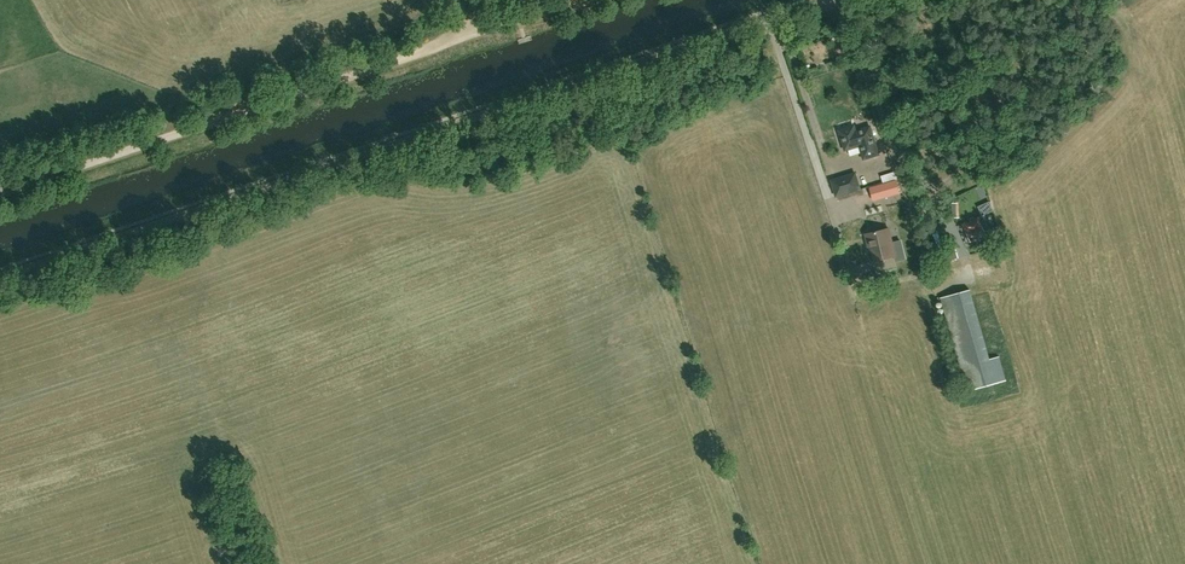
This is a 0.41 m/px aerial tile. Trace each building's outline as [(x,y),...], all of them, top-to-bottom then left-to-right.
[(878,154),(870,129),(866,127),(857,130),(855,134),(841,138),(844,150),(859,146),(863,159),(878,154)] [(831,181),(836,196),(860,189),(855,173),(831,181)] [(895,181),(884,184),(870,188),(873,200),(899,193),(895,181)] [(995,231),(987,214),(993,211),(989,202),(977,207),(981,216),(962,225),(970,242),(995,231)] [(889,228),(868,234),(875,261),(896,256),(889,228)] [(937,250),(940,263),(959,257),(955,245),(937,250)] [(999,356),(989,359),(970,290),(940,298),(967,391),(1006,380),(999,356)]
